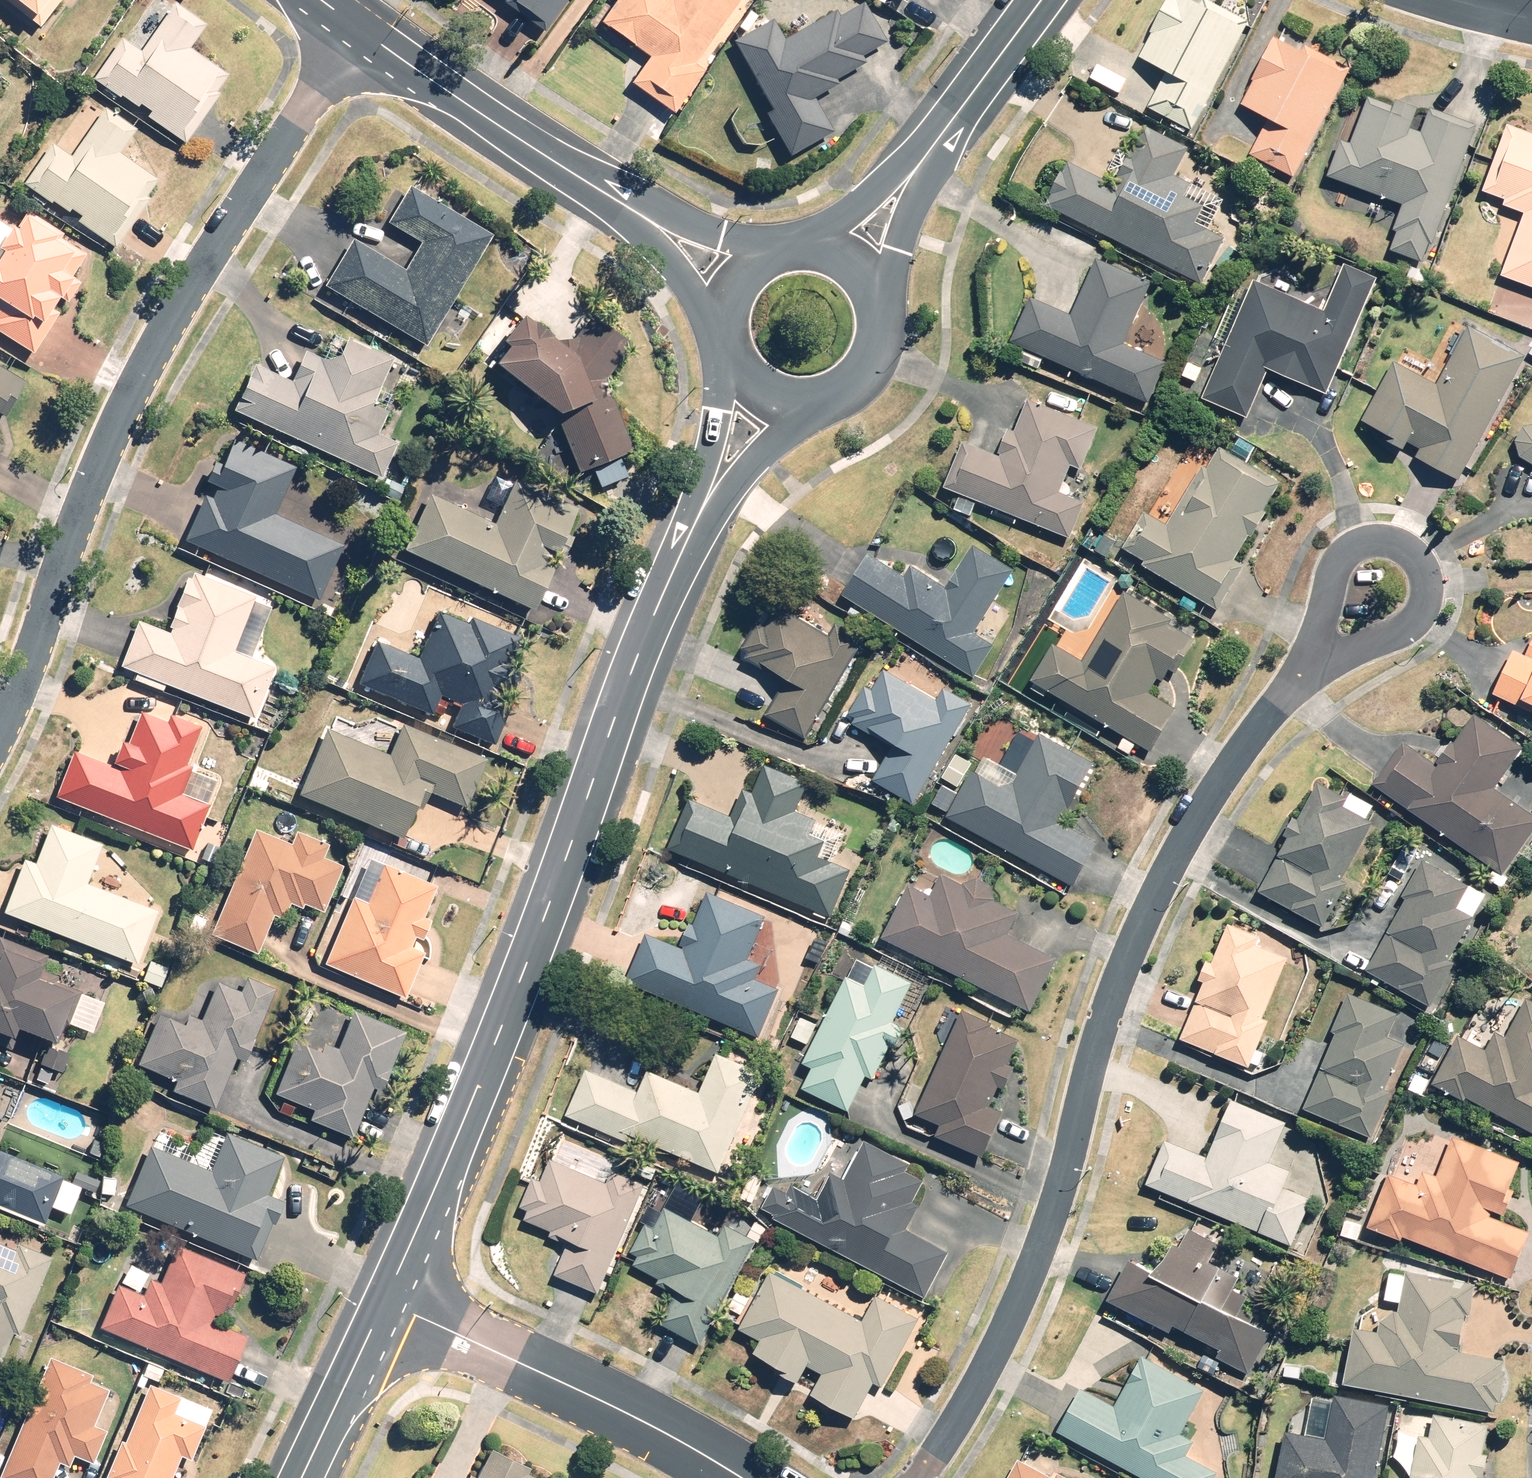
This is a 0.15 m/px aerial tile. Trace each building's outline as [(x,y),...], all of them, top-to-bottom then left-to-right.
[(63,0),(12,0),(45,25),(63,0)] [(149,5),(98,78),(142,108),(148,101),(157,108),(153,114),(191,141),(238,73),(197,45),(213,22),(181,0),(179,0),(167,17),(149,5)] [(498,4),(542,35),(566,0),(500,0),(498,4)] [(596,25),(647,59),(628,87),(671,117),(702,71),(693,65),(738,0),(614,0),(596,25)] [(1187,0),(1165,0),(1134,61),(1161,74),(1143,109),(1189,132),(1241,27),(1187,0)] [(770,23),(728,43),(783,159),(832,136),(814,100),(836,89),(833,82),(863,68),(859,58),(883,47),(864,5),(833,19),(832,15),(778,40),(770,23)] [(1293,177),(1346,68),(1303,47),(1300,54),(1267,38),(1233,107),(1265,123),(1249,156),(1293,177)] [(122,246),(164,176),(124,152),(142,122),(107,102),(78,151),(57,138),(31,182),(86,215),(82,222),(122,246)] [(1408,133),(1415,111),(1392,104),(1390,111),(1362,102),(1348,143),(1336,139),(1323,180),(1400,205),(1385,254),(1424,267),(1470,127),(1426,112),(1418,136),(1408,133)] [(1507,124),(1481,197),(1523,212),(1500,280),(1531,291),(1531,133),(1507,124)] [(1065,165),(1043,206),(1191,287),(1217,239),(1190,223),(1198,207),(1180,197),(1187,184),(1171,176),(1186,148),(1146,127),(1111,190),(1065,165)] [(409,266),(358,235),(329,281),(433,344),(501,233),(416,181),(394,219),(426,238),(409,266)] [(70,230),(32,208),(29,213),(23,210),(0,210),(0,319),(0,320),(0,329),(39,352),(64,310),(60,307),(81,271),(71,265),(83,245),(67,235),(70,230)] [(1146,399),(1162,360),(1124,345),(1148,284),(1090,261),(1069,316),(1026,299),(1008,345),(1146,399)] [(1319,312),(1248,282),(1197,401),(1245,421),(1265,374),(1322,398),(1373,279),(1339,265),(1319,312)] [(520,340),(504,360),(559,410),(583,469),(639,447),(611,376),(639,341),(600,309),(574,340),(535,308),(513,335),(520,340)] [(1399,451),(1403,443),(1416,450),(1412,458),(1457,482),(1524,358),(1469,329),(1437,388),(1389,362),(1354,427),(1399,451)] [(262,363),(241,407),(387,475),(403,441),(384,432),(394,409),(378,402),(400,353),(351,330),(339,356),(312,344),(296,379),(262,363)] [(30,380),(0,363),(0,430),(30,380)] [(1002,434),(993,458),(955,443),(937,491),(1066,539),(1079,505),(1054,495),(1064,469),(1078,474),(1095,429),(1024,403),(1011,437),(1002,434)] [(1517,430),(1509,444),(1517,461),(1531,469),(1531,428),(1517,430)] [(215,480),(188,536),(326,599),(351,543),(281,511),(302,465),(231,433),(211,478),(215,480)] [(10,440),(0,434),(0,457),(10,440)] [(1144,518),(1121,556),(1214,613),(1241,569),(1230,562),(1245,538),(1248,540),(1265,514),(1261,511),(1276,488),(1212,448),(1162,529),(1144,518)] [(428,487),(402,543),(541,608),(563,563),(551,557),(556,545),(574,553),(581,538),(574,535),(587,507),(520,476),(500,520),(428,487)] [(1015,572),(972,545),(943,591),(905,567),(898,578),(862,555),(836,596),(967,679),(987,647),(973,639),(1015,572)] [(178,630),(144,617),(126,663),(142,669),(139,678),(168,689),(171,682),(260,716),(280,663),(240,648),(260,595),(199,572),(178,630)] [(1050,647),(1028,685),(1147,754),(1172,710),(1146,695),(1154,682),(1158,685),(1171,663),(1176,667),(1193,639),(1167,624),(1170,618),(1119,589),(1077,663),(1050,647)] [(803,742),(859,643),(831,627),(825,637),(763,603),(736,651),(743,655),(740,661),(782,685),(763,720),(803,742)] [(498,696),(525,636),(478,614),(474,622),(445,608),(423,656),(382,637),(360,684),(435,718),(447,692),(468,702),(457,726),(500,746),(519,706),(498,696)] [(1527,639),(1517,659),(1507,654),(1488,692),(1531,715),(1531,642),(1527,639)] [(859,688),(839,720),(887,750),(869,779),(911,805),(970,709),(939,690),(931,704),(881,673),(868,694),(859,688)] [(127,736),(117,763),(79,749),(62,796),(198,847),(224,777),(191,765),(203,732),(145,711),(134,739),(127,736)] [(1469,713),(1431,766),(1404,747),(1376,787),(1501,876),(1531,832),(1531,818),(1491,789),(1520,749),(1469,713)] [(396,750),(331,725),(305,792),(412,834),(430,789),(474,806),(494,755),(408,721),(396,750)] [(1056,826),(1088,763),(1033,734),(1004,792),(966,773),(943,820),(1069,884),(1090,843),(1056,826)] [(742,790),(730,821),(687,803),(666,854),(829,921),(849,872),(818,859),(824,845),(807,838),(814,822),(791,813),(804,783),(764,767),(752,794),(742,790)] [(1337,882),(1368,826),(1336,808),(1342,797),(1316,782),(1253,895),(1317,931),(1343,885),(1337,882)] [(107,842),(55,821),(40,860),(29,855),(7,909),(141,961),(161,908),(92,881),(107,842)] [(326,861),(334,842),(303,829),(297,841),(261,826),(216,930),(262,950),(278,913),(290,919),(297,903),(327,916),(347,870),(326,861)] [(442,881),(370,854),(329,965),(414,997),(430,952),(415,946),(419,936),(430,940),(436,922),(428,919),(442,881)] [(1484,896),(1416,861),(1396,898),(1402,901),(1362,976),(1424,1009),(1484,896)] [(902,889),(876,940),(1028,1011),(1051,960),(1004,938),(1014,916),(990,905),(989,894),(983,886),(971,882),(959,887),(938,876),(925,901),(902,889)] [(638,938),(621,980),(756,1036),(775,991),(750,981),(756,966),(745,961),(763,917),(701,892),(676,953),(638,938)] [(1175,1041),(1245,1070),(1265,1023),(1259,1020),(1284,961),(1253,948),(1256,939),(1223,926),(1175,1041)] [(100,975),(2,934),(0,939),(0,1039),(19,1047),(29,1023),(64,1037),(71,1019),(97,1030),(115,988),(97,981),(100,975)] [(861,990),(841,979),(797,1063),(808,1069),(797,1090),(841,1113),(859,1078),(868,1083),(897,1028),(890,1025),(909,988),(872,969),(861,990)] [(181,1091),(223,1106),(241,1057),(252,1061),(279,987),(252,977),(246,991),(220,981),(204,1027),(162,1011),(144,1061),(186,1077),(181,1091)] [(1332,1036),(1300,1111),(1369,1140),(1388,1096),(1383,1094),(1404,1047),(1386,1039),(1395,1016),(1346,994),(1329,1034),(1332,1036)] [(1525,1001),(1505,1041),(1491,1034),(1482,1052),(1455,1039),(1432,1086),(1531,1136),(1531,1004),(1525,1001)] [(303,1033),(279,1091),(320,1108),(316,1119),(358,1137),(380,1086),(385,1088),(410,1029),(360,1008),(343,1050),(303,1033)] [(986,1108),(993,1092),(1000,1095),(1012,1069),(1006,1066),(1014,1047),(985,1034),(988,1026),(956,1012),(910,1116),(936,1128),(931,1138),(979,1159),(999,1114),(986,1108)] [(75,1051),(53,1042),(44,1064),(66,1073),(75,1051)] [(637,1098),(621,1133),(624,1135),(713,1176),(759,1077),(715,1057),(696,1097),(648,1075),(637,1098)] [(621,1133),(637,1098),(582,1072),(561,1117),(619,1145),(624,1135),(621,1133)] [(1283,1125),(1227,1101),(1203,1158),(1165,1142),(1146,1188),(1290,1248),(1309,1201),(1284,1191),(1290,1175),(1266,1165),(1283,1125)] [(272,1194),(289,1156),(232,1129),(213,1170),(156,1143),(129,1201),(262,1262),(290,1203),(272,1194)] [(1499,1223),(1519,1164),(1451,1141),(1437,1180),(1419,1174),(1415,1186),(1384,1175),(1366,1230),(1508,1277),(1524,1232),(1499,1223)] [(903,1230),(916,1207),(909,1203),(920,1182),(903,1173),(907,1165),(863,1142),(841,1183),(827,1176),(813,1202),(786,1188),(782,1194),(771,1188),(757,1213),(919,1299),(944,1252),(903,1230)] [(67,1178),(70,1172),(0,1146),(0,1203),(51,1222),(57,1205),(75,1212),(86,1184),(67,1178)] [(596,1293),(641,1187),(607,1173),(602,1185),(548,1162),(539,1183),(530,1180),(517,1210),(524,1213),(520,1222),(567,1242),(554,1275),(596,1293)] [(697,1347),(750,1244),(720,1229),(716,1237),(661,1209),(651,1229),(642,1225),(626,1256),(634,1260),(630,1268),(674,1291),(656,1326),(697,1347)] [(1247,1296),(1232,1289),(1236,1281),(1207,1266),(1217,1246),(1188,1231),(1167,1245),(1150,1279),(1120,1265),(1098,1308),(1242,1380),(1265,1335),(1235,1320),(1247,1296)] [(56,1256),(0,1235),(0,1361),(5,1363),(17,1331),(25,1334),(56,1256)] [(230,1323),(252,1273),(183,1243),(165,1283),(155,1278),(149,1294),(121,1282),(103,1325),(233,1381),(254,1334),(230,1323)] [(804,1401),(850,1424),(869,1388),(877,1392),(912,1322),(868,1300),(858,1321),(764,1274),(734,1334),(755,1344),(746,1360),(794,1384),(802,1369),(817,1377),(804,1401)] [(1371,1334),(1349,1330),(1338,1388),(1489,1417),(1501,1360),(1456,1351),(1469,1288),(1401,1275),(1392,1321),(1375,1317),(1371,1334)] [(54,1354),(3,1477),(5,1477),(57,1477),(64,1461),(76,1466),(80,1457),(97,1464),(111,1429),(99,1424),(114,1389),(93,1380),(97,1371),(54,1354)] [(1176,1435),(1200,1391),(1140,1357),(1111,1409),(1074,1388),(1050,1431),(1135,1477),(1214,1477),(1216,1475),(1184,1457),(1192,1443),(1176,1435)] [(218,1408),(153,1381),(113,1477),(177,1477),(186,1456),(197,1460),(218,1408)] [(1332,1396),(1321,1447),(1280,1438),(1272,1477),(1371,1477),(1386,1407),(1332,1396)] [(1484,1458),(1477,1457),(1483,1425),(1430,1416),(1426,1438),(1414,1435),(1407,1477),(1481,1477),(1484,1458)] [(533,1469),(534,1465),(495,1446),(481,1475),(473,1471),(470,1477),(552,1477),(533,1469)]
